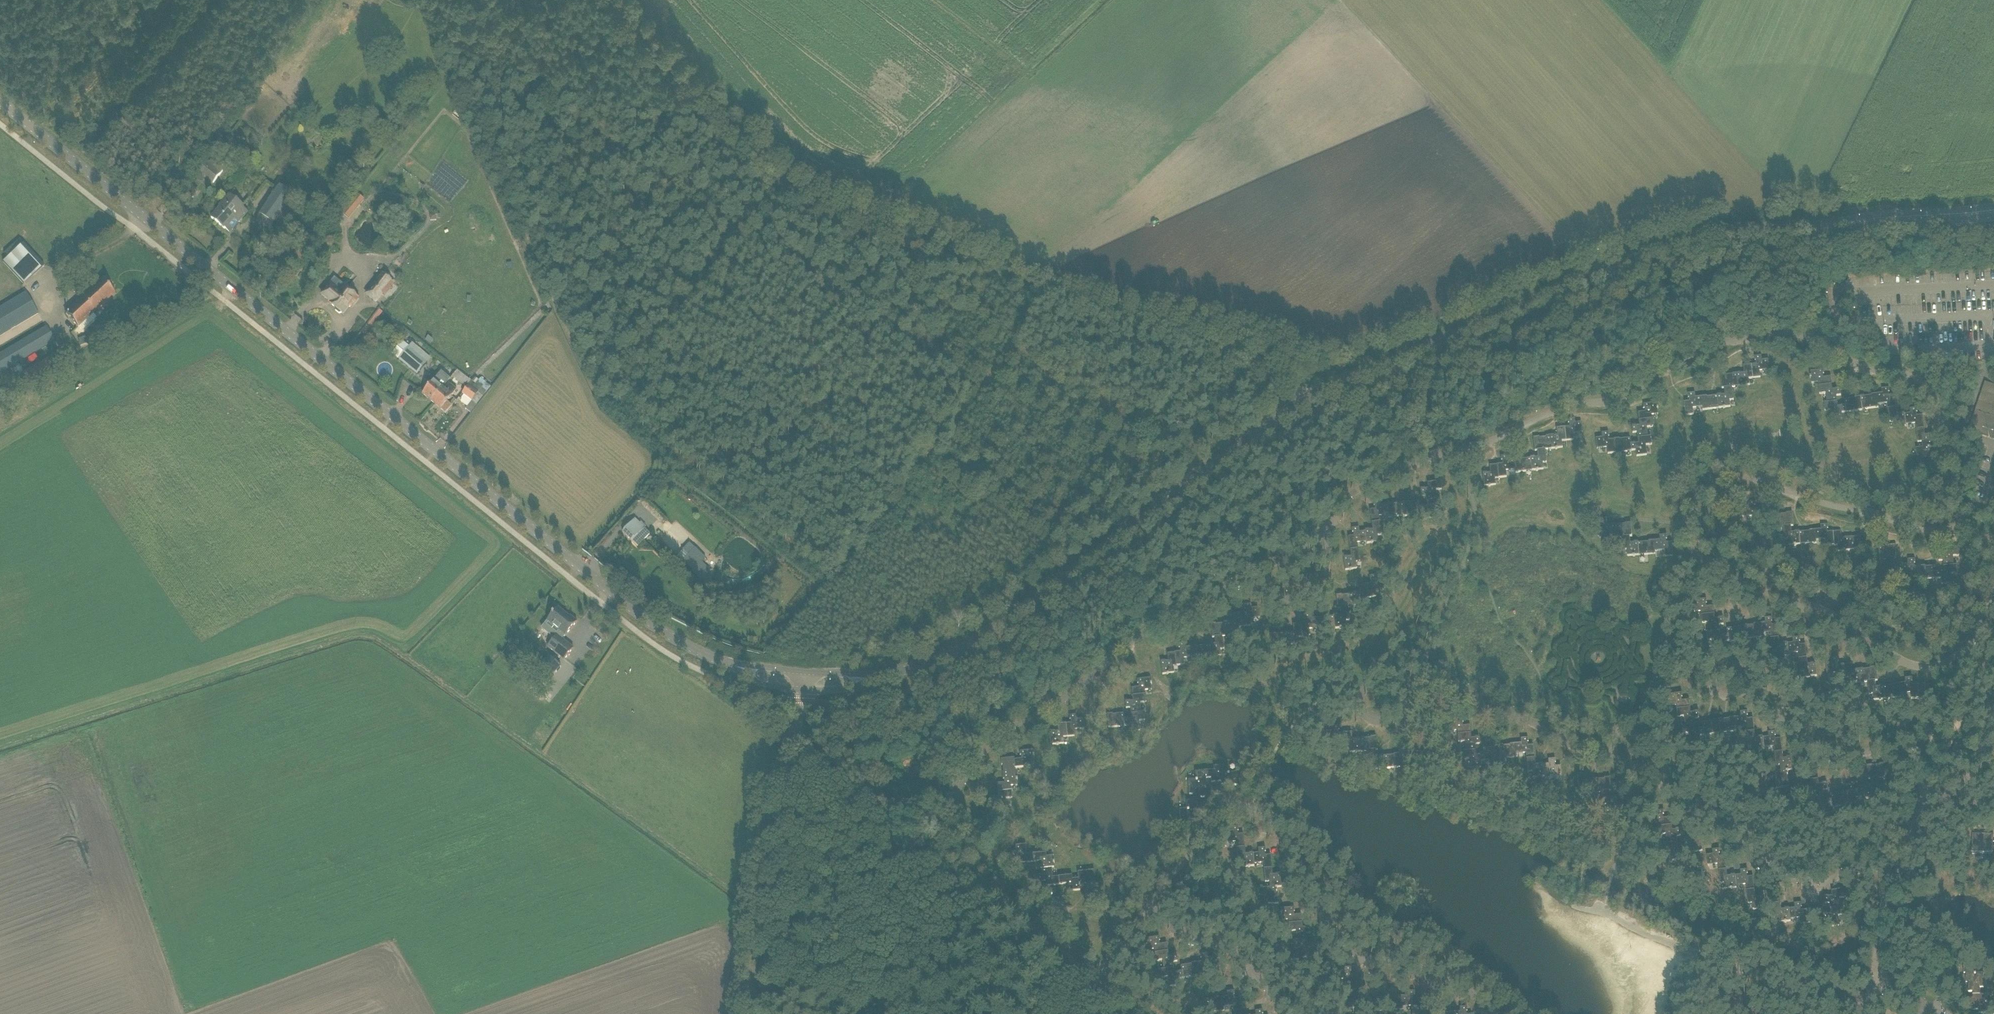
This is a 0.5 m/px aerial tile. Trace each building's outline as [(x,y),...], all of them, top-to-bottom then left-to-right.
[(199,172),(213,183),(223,170),(209,159),(199,172)] [(276,220),(283,225),(300,201),(293,196),(293,195),(280,186),(260,214),(273,224),(276,220)] [(183,197),(189,202),(195,195),(188,190),(183,197)] [(242,208),(243,207),(229,195),(219,207),(220,207),(211,218),(224,229),(225,228),(230,232),(247,212),(242,208)] [(8,257),(4,261),(24,284),(44,266),(23,242),(25,240),(9,222),(9,223),(2,216),(0,218),(0,249),(8,257)] [(313,253),(302,245),(295,255),(305,263),(313,253)] [(366,294),(376,302),(392,281),(382,273),(366,294)] [(330,284),(321,294),(333,304),(332,305),(336,308),(336,311),(339,314),(342,313),(343,314),(352,302),(355,304),(359,298),(347,289),(345,287),(334,278),(330,284)] [(65,314),(78,327),(113,294),(101,281),(65,314)] [(38,313),(26,292),(0,307),(0,335),(38,313)] [(359,331),(365,335),(379,314),(373,310),(359,331)] [(55,341),(44,324),(34,330),(36,333),(0,354),(0,373),(55,341)] [(87,337),(79,339),(80,345),(88,344),(87,337)] [(399,359),(417,374),(427,362),(409,347),(399,359)] [(1757,364),(1751,365),(1753,378),(1761,377),(1760,371),(1770,370),(1768,359),(1762,360),(1762,356),(1754,357),(1755,361),(1756,361),(1757,364)] [(1741,373),(1737,373),(1738,386),(1742,386),(1742,387),(1744,387),(1744,386),(1750,385),(1749,379),(1753,378),(1751,365),(1743,366),(1744,373),(1741,374),(1741,373)] [(472,381),(457,370),(452,377),(467,388),(462,393),(472,401),(478,394),(482,398),(487,392),(475,383),(472,381)] [(1818,382),(1818,386),(1832,384),(1831,377),(1823,378),(1823,374),(1824,374),(1824,370),(1810,372),(1811,382),(1812,383),(1818,382)] [(422,394),(435,404),(439,399),(436,396),(450,379),(441,371),(422,394)] [(1722,388),(1724,388),(1732,387),(1738,386),(1737,373),(1733,373),(1733,375),(1726,375),(1726,374),(1720,375),(1722,388)] [(439,399),(435,404),(445,413),(452,406),(447,402),(457,390),(448,382),(450,379),(436,396),(439,399)] [(1985,382),(1975,411),(1993,417),(1993,385),(1985,382)] [(1826,393),(1827,403),(1837,401),(1836,396),(1841,395),(1840,388),(1836,389),(1836,390),(1833,390),(1832,384),(1818,386),(1819,394),(1826,393)] [(1717,395),(1717,396),(1719,408),(1723,408),(1723,409),(1725,408),(1725,407),(1730,407),(1730,400),(1734,400),(1732,387),(1724,388),(1725,395),(1722,395),(1721,394),(1717,395)] [(1887,403),(1888,409),(1896,408),(1895,395),(1889,396),(1888,392),(1890,392),(1889,388),(1882,389),(1882,393),(1877,394),(1878,404),(1887,403)] [(1702,407),(1701,397),(1696,397),(1695,393),(1688,394),(1688,398),(1689,398),(1690,402),(1684,402),(1685,412),(1686,416),(1694,415),(1693,408),(1702,407)] [(1878,407),(1878,404),(1877,394),(1871,395),(1871,396),(1864,397),(1864,396),(1860,396),(1860,397),(1861,397),(1862,409),(1878,407)] [(1707,396),(1701,397),(1702,407),(1703,410),(1719,408),(1717,396),(1707,397),(1707,396)] [(1862,409),(1861,397),(1860,397),(1855,398),(1844,400),(1845,405),(1846,412),(1862,410),(1862,409)] [(1842,413),(1846,412),(1845,405),(1841,406),(1841,407),(1838,407),(1837,401),(1827,403),(1824,403),(1825,411),(1831,410),(1832,420),(1843,419),(1842,413)] [(1637,413),(1638,421),(1652,419),(1651,415),(1658,414),(1657,413),(1656,403),(1643,404),(1643,408),(1644,408),(1645,412),(1637,413)] [(1915,423),(1916,429),(1924,428),(1923,415),(1917,416),(1916,412),(1917,412),(1917,408),(1910,409),(1910,413),(1905,414),(1906,424),(1915,423)] [(1975,411),(1969,430),(1987,436),(1993,438),(1993,417),(1975,411)] [(1569,427),(1564,427),(1565,441),(1573,440),(1572,434),(1582,432),(1581,422),(1575,423),(1574,418),(1567,419),(1568,423),(1569,423),(1569,427)] [(1637,433),(1637,438),(1647,437),(1646,427),(1653,427),(1652,419),(1638,421),(1639,426),(1635,426),(1635,425),(1631,426),(1632,433),(1637,433)] [(1553,435),(1549,436),(1551,449),(1555,448),(1555,449),(1557,449),(1557,448),(1562,448),(1562,441),(1565,441),(1564,427),(1556,428),(1557,436),(1553,436),(1553,435)] [(1922,442),(1922,448),(1930,447),(1934,447),(1933,433),(1928,434),(1929,435),(1925,435),(1924,428),(1916,429),(1918,442),(1922,442)] [(1607,454),(1615,453),(1614,439),(1608,440),(1608,437),(1609,436),(1608,432),(1601,433),(1602,438),(1596,438),(1597,448),(1607,447),(1607,454)] [(1535,451),(1537,451),(1545,450),(1551,449),(1549,436),(1546,436),(1546,437),(1539,438),(1539,437),(1533,438),(1535,451)] [(1631,444),(1632,451),(1635,450),(1636,456),(1647,455),(1645,445),(1652,444),(1651,436),(1647,437),(1637,438),(1638,444),(1634,444),(1634,443),(1631,444)] [(1615,453),(1632,451),(1631,444),(1630,438),(1619,440),(1619,439),(1614,439),(1615,453)] [(1930,447),(1922,448),(1916,448),(1918,465),(1931,463),(1931,458),(1929,458),(1929,451),(1930,451),(1930,448),(1930,447)] [(1530,457),(1530,458),(1531,471),(1536,470),(1536,471),(1538,471),(1538,470),(1543,469),(1542,463),(1546,462),(1545,450),(1537,451),(1538,458),(1534,458),(1534,457),(1530,457)] [(1502,464),(1497,465),(1499,478),(1506,477),(1506,471),(1515,470),(1514,459),(1508,460),(1508,456),(1500,457),(1501,461),(1502,461),(1502,464)] [(1520,459),(1514,459),(1515,470),(1515,473),(1531,471),(1530,458),(1520,459)] [(1499,478),(1497,465),(1489,466),(1490,473),(1487,473),(1486,472),(1482,473),(1484,486),(1488,486),(1488,487),(1490,486),(1496,485),(1495,479),(1499,478)] [(1408,502),(1403,503),(1404,515),(1405,516),(1421,514),(1420,507),(1419,501),(1409,503),(1408,502)] [(1392,503),(1386,504),(1388,515),(1388,518),(1404,515),(1403,503),(1403,502),(1399,502),(1399,504),(1392,505),(1392,503)] [(1773,527),(1777,527),(1776,514),(1772,514),(1772,515),(1768,515),(1768,508),(1760,509),(1761,522),(1765,522),(1765,528),(1771,528),(1773,528),(1773,527)] [(1975,520),(1987,524),(1990,515),(1978,511),(1975,520)] [(1777,527),(1783,527),(1791,526),(1793,526),(1792,513),(1786,513),(1786,514),(1780,514),(1780,513),(1776,514),(1777,527)] [(636,519),(635,518),(622,532),(632,542),(645,528),(640,523),(636,519)] [(1365,530),(1365,531),(1366,541),(1367,544),(1371,543),(1371,544),(1373,544),(1373,543),(1378,542),(1377,536),(1381,535),(1379,522),(1371,523),(1372,530),(1369,531),(1369,530),(1365,530)] [(1616,538),(1622,537),(1630,537),(1632,537),(1631,523),(1625,524),(1619,525),(1619,524),(1615,524),(1616,538)] [(1834,545),(1833,532),(1828,532),(1827,529),(1828,529),(1828,524),(1821,525),(1821,530),(1815,530),(1816,540),(1826,540),(1826,546),(1834,545)] [(1800,545),(1799,532),(1799,531),(1795,532),(1792,533),(1791,526),(1783,527),(1784,540),(1788,539),(1789,546),(1794,545),(1794,546),(1796,546),(1796,545),(1800,545)] [(1348,537),(1350,550),(1358,549),(1357,543),(1366,541),(1365,531),(1359,532),(1359,528),(1351,529),(1352,533),(1353,533),(1354,536),(1348,537)] [(1816,543),(1816,540),(1815,530),(1809,530),(1809,531),(1799,532),(1800,545),(1816,543)] [(1841,531),(1833,532),(1834,545),(1838,545),(1838,551),(1844,551),(1844,552),(1846,552),(1846,551),(1850,550),(1849,537),(1845,537),(1845,538),(1841,538),(1841,531)] [(1660,540),(1654,541),(1655,551),(1665,550),(1665,557),(1673,556),(1672,543),(1667,543),(1666,539),(1667,539),(1667,535),(1660,536),(1660,540)] [(1859,537),(1855,537),(1852,538),(1852,537),(1849,537),(1850,550),(1866,549),(1865,536),(1859,536),(1859,537)] [(1630,537),(1622,537),(1623,550),(1627,550),(1627,556),(1633,556),(1633,557),(1635,557),(1635,556),(1639,555),(1638,543),(1638,542),(1634,542),(1634,543),(1631,543),(1630,537)] [(1649,542),(1638,543),(1639,555),(1655,554),(1655,551),(1654,541),(1648,541),(1649,542)] [(1880,560),(1886,559),(1894,558),(1896,558),(1895,545),(1889,545),(1889,546),(1883,547),(1883,546),(1879,546),(1880,560)] [(694,547),(682,560),(693,570),(705,558),(694,547)] [(1943,561),(1944,566),(1953,565),(1952,556),(1959,555),(1959,547),(1945,548),(1946,554),(1942,554),(1942,553),(1938,554),(1939,561),(1943,561)] [(1913,580),(1921,580),(1920,566),(1915,567),(1914,563),(1915,563),(1915,559),(1908,560),(1908,564),(1902,564),(1903,575),(1913,574),(1913,580)] [(1921,580),(1937,579),(1937,571),(1936,566),(1926,567),(1925,566),(1920,566),(1921,580)] [(1338,609),(1340,609),(1348,607),(1354,607),(1352,593),(1348,594),(1348,595),(1342,596),(1341,595),(1336,596),(1338,609)] [(1701,612),(1701,615),(1715,614),(1714,606),(1706,607),(1706,603),(1707,603),(1706,599),(1693,601),(1694,605),(1693,605),(1693,607),(1694,607),(1695,612),(1701,612)] [(1246,613),(1240,614),(1242,627),(1250,626),(1249,619),(1259,618),(1258,608),(1251,609),(1251,604),(1244,605),(1244,609),(1245,609),(1246,613)] [(558,631),(558,633),(547,647),(564,660),(573,649),(562,640),(577,622),(570,616),(569,617),(558,608),(547,622),(558,631)] [(1230,622),(1226,622),(1228,635),(1232,635),(1232,636),(1234,635),(1240,634),(1239,627),(1242,627),(1240,614),(1233,615),(1234,622),(1230,623),(1230,622)] [(1709,623),(1710,632),(1720,631),(1719,625),(1724,624),(1723,617),(1719,618),(1719,619),(1715,619),(1715,614),(1701,615),(1702,623),(1709,623)] [(1323,617),(1317,618),(1318,628),(1319,631),(1335,629),(1333,616),(1323,618),(1323,617)] [(1770,632),(1771,638),(1779,637),(1777,624),(1772,625),(1771,622),(1772,621),(1772,617),(1765,618),(1765,623),(1760,623),(1761,634),(1770,632)] [(1212,638),(1214,638),(1222,636),(1228,635),(1226,622),(1222,623),(1223,624),(1216,625),(1216,624),(1210,625),(1212,638)] [(1761,637),(1761,634),(1760,623),(1754,624),(1754,625),(1747,626),(1747,625),(1743,625),(1743,626),(1744,626),(1745,639),(1761,637)] [(1745,639),(1744,626),(1743,626),(1738,627),(1738,628),(1727,629),(1728,634),(1729,641),(1745,639)] [(1288,646),(1286,632),(1282,633),(1282,634),(1276,635),(1276,634),(1270,635),(1271,645),(1272,648),(1288,646)] [(1207,644),(1207,645),(1209,658),(1214,657),(1214,658),(1216,658),(1215,657),(1221,656),(1220,650),(1224,649),(1222,636),(1214,638),(1215,644),(1212,645),(1211,644),(1207,644)] [(1789,656),(1789,654),(1787,643),(1783,643),(1783,644),(1780,644),(1779,637),(1771,638),(1772,652),(1777,651),(1777,657),(1783,657),(1783,658),(1785,657),(1785,656),(1789,656)] [(1798,653),(1799,658),(1807,658),(1805,644),(1800,645),(1799,642),(1800,641),(1800,637),(1793,638),(1793,643),(1787,643),(1789,654),(1798,653)] [(1180,652),(1175,653),(1177,666),(1184,665),(1184,658),(1193,657),(1191,647),(1186,648),(1185,643),(1178,644),(1179,648),(1180,648),(1180,652)] [(1197,646),(1191,647),(1193,657),(1193,660),(1209,658),(1207,645),(1197,647),(1197,646)] [(1177,666),(1175,653),(1167,654),(1168,661),(1165,662),(1164,661),(1160,661),(1162,671),(1162,674),(1166,674),(1167,675),(1169,674),(1168,674),(1174,673),(1173,666),(1177,666)] [(561,667),(549,656),(536,672),(547,682),(561,667)] [(1807,658),(1799,658),(1800,672),(1805,671),(1805,677),(1811,677),(1811,678),(1813,677),(1817,676),(1815,663),(1811,663),(1811,664),(1808,664),(1807,658)] [(1857,683),(1861,683),(1860,669),(1856,670),(1856,671),(1852,671),(1851,664),(1844,665),(1845,678),(1849,678),(1850,684),(1855,683),(1855,684),(1857,684),(1857,683)] [(1861,683),(1867,682),(1875,681),(1878,681),(1876,667),(1870,668),(1870,669),(1863,670),(1863,669),(1860,669),(1861,683)] [(1131,688),(1132,696),(1146,694),(1145,691),(1151,690),(1150,678),(1137,680),(1137,684),(1138,684),(1139,687),(1131,688)] [(1911,699),(1919,698),(1917,685),(1912,685),(1912,682),(1913,682),(1912,678),(1905,679),(1905,683),(1900,684),(1901,694),(1910,693),(1911,699)] [(1885,699),(1884,687),(1884,686),(1880,686),(1880,687),(1876,688),(1875,681),(1867,682),(1869,695),(1873,694),(1874,700),(1879,700),(1879,701),(1881,700),(1885,699)] [(1901,697),(1901,694),(1900,684),(1894,684),(1894,685),(1884,687),(1885,699),(1901,697)] [(1676,706),(1677,709),(1690,708),(1689,700),(1682,701),(1682,697),(1683,697),(1682,693),(1669,695),(1669,699),(1668,699),(1669,701),(1670,706),(1676,706)] [(1130,708),(1131,714),(1141,712),(1140,703),(1146,702),(1146,694),(1132,696),(1133,701),(1129,702),(1129,701),(1125,701),(1126,708),(1130,708)] [(1684,716),(1685,726),(1696,724),(1695,719),(1699,718),(1698,711),(1694,712),(1694,713),(1691,713),(1690,708),(1677,709),(1678,717),(1684,716)] [(1124,719),(1125,726),(1129,726),(1129,732),(1140,731),(1139,721),(1145,720),(1144,712),(1141,712),(1131,714),(1131,719),(1128,720),(1128,718),(1124,719)] [(1108,728),(1125,726),(1124,719),(1124,714),(1113,715),(1113,714),(1107,714),(1108,728)] [(1071,723),(1066,723),(1067,737),(1075,736),(1074,730),(1084,729),(1083,718),(1077,719),(1076,715),(1069,715),(1069,720),(1071,719),(1071,723)] [(1737,731),(1736,728),(1735,717),(1729,718),(1729,719),(1723,720),(1723,719),(1718,719),(1719,720),(1721,732),(1737,731)] [(1457,731),(1457,735),(1471,733),(1470,725),(1463,726),(1462,723),(1463,723),(1463,718),(1449,720),(1450,724),(1449,724),(1449,726),(1450,726),(1450,731),(1457,731)] [(1721,733),(1721,732),(1719,720),(1713,721),(1713,722),(1703,723),(1703,728),(1704,735),(1721,733)] [(1067,737),(1066,723),(1058,724),(1059,732),(1055,732),(1055,731),(1051,732),(1052,741),(1052,745),(1056,744),(1056,745),(1058,745),(1058,744),(1064,744),(1063,737),(1067,737)] [(1357,752),(1361,752),(1359,738),(1356,739),(1356,740),(1352,740),(1351,733),(1344,733),(1345,747),(1349,746),(1349,753),(1355,752),(1355,753),(1357,753),(1357,752)] [(1464,742),(1465,751),(1476,750),(1475,744),(1479,744),(1479,737),(1475,737),(1475,738),(1471,739),(1471,733),(1457,735),(1458,742),(1464,742)] [(1361,752),(1367,751),(1375,750),(1377,750),(1376,737),(1370,737),(1370,738),(1363,739),(1363,738),(1359,738),(1361,752)] [(1526,753),(1526,759),(1534,758),(1533,745),(1528,746),(1527,742),(1528,742),(1528,738),(1520,739),(1521,743),(1515,744),(1516,754),(1526,753)] [(1517,757),(1516,754),(1515,744),(1509,744),(1509,745),(1503,746),(1503,745),(1499,745),(1499,746),(1501,759),(1517,757)] [(1501,760),(1501,759),(1499,746),(1493,747),(1493,748),(1482,749),(1483,754),(1484,761),(1501,760)] [(1021,759),(1015,760),(1015,768),(1028,767),(1028,763),(1034,762),(1033,750),(1019,752),(1020,756),(1021,756),(1021,759)] [(1375,750),(1367,751),(1368,764),(1372,764),(1373,770),(1378,769),(1378,770),(1380,770),(1380,769),(1384,769),(1383,756),(1379,756),(1379,757),(1375,757),(1375,750)] [(1480,762),(1484,761),(1483,754),(1479,754),(1480,755),(1476,756),(1476,750),(1465,751),(1462,751),(1463,760),(1469,759),(1470,769),(1481,768),(1480,762)] [(1393,755),(1383,756),(1384,769),(1401,767),(1400,764),(1399,754),(1393,755)] [(1002,772),(1003,776),(1016,774),(1015,768),(1015,760),(1014,758),(1001,759),(1001,765),(1003,765),(1003,772),(1002,772)] [(1544,777),(1544,775),(1543,764),(1538,764),(1539,765),(1535,765),(1534,758),(1526,759),(1528,772),(1532,772),(1532,778),(1538,778),(1538,779),(1540,778),(1540,777),(1544,777)] [(1543,764),(1544,775),(1553,774),(1554,780),(1562,779),(1560,766),(1555,767),(1555,763),(1555,759),(1548,760),(1548,764),(1543,764)] [(1868,779),(1871,779),(1879,778),(1885,777),(1883,764),(1879,764),(1879,765),(1873,766),(1873,765),(1867,766),(1868,779)] [(1214,770),(1207,771),(1208,778),(1211,778),(1211,782),(1221,781),(1221,784),(1230,783),(1230,786),(1238,785),(1236,772),(1229,773),(1228,765),(1214,767),(1214,770)] [(1788,770),(1781,771),(1774,772),(1776,788),(1790,787),(1789,781),(1788,781),(1787,774),(1788,774),(1788,772),(1788,771),(1788,770)] [(1193,794),(1193,801),(1201,800),(1200,798),(1205,797),(1204,787),(1206,787),(1206,778),(1208,778),(1207,771),(1195,772),(1195,779),(1188,780),(1189,795),(1193,794)] [(997,784),(998,791),(1011,790),(1011,786),(1017,786),(1017,780),(1017,778),(1016,778),(1016,774),(1003,776),(1003,780),(1004,779),(1004,783),(997,784)] [(1595,793),(1601,792),(1609,791),(1611,791),(1610,778),(1604,778),(1604,779),(1597,780),(1597,779),(1593,779),(1595,793)] [(1011,790),(998,791),(998,797),(995,797),(995,796),(991,797),(991,804),(996,803),(997,810),(1007,809),(1006,799),(1012,798),(1011,790)] [(1831,795),(1831,800),(1832,807),(1849,805),(1847,792),(1841,792),(1841,793),(1831,795)] [(1201,800),(1193,801),(1186,801),(1187,809),(1179,810),(1180,823),(1188,822),(1188,819),(1196,819),(1196,816),(1206,815),(1206,811),(1209,810),(1208,803),(1201,804),(1201,800)] [(1658,823),(1659,827),(1672,825),(1671,817),(1664,818),(1663,815),(1664,815),(1664,810),(1650,812),(1651,816),(1650,816),(1650,818),(1651,818),(1652,824),(1658,823)] [(1982,858),(1983,834),(1972,834),(1972,858),(1972,854),(1982,854),(1982,858)] [(1993,854),(1993,847),(1993,842),(1993,841),(1993,834),(1983,834),(1982,858),(1983,858),(1983,854),(1993,854)] [(1684,840),(1685,846),(1686,853),(1702,851),(1701,837),(1695,838),(1695,839),(1684,840)] [(1021,864),(1034,862),(1033,854),(1027,855),(1026,845),(1025,845),(1018,845),(1015,846),(1016,849),(1016,852),(1013,852),(1012,852),(1012,853),(1013,860),(1017,859),(1016,858),(1020,858),(1021,864)] [(1254,866),(1254,864),(1253,854),(1253,853),(1249,853),(1249,854),(1245,854),(1244,847),(1236,848),(1238,861),(1242,861),(1242,867),(1248,867),(1248,868),(1250,867),(1254,866)] [(1263,863),(1264,869),(1272,868),(1271,855),(1265,856),(1265,852),(1266,852),(1265,848),(1258,849),(1258,853),(1253,854),(1254,864),(1263,863)] [(1041,869),(1052,868),(1054,868),(1053,863),(1054,863),(1054,861),(1053,862),(1053,856),(1046,857),(1046,853),(1033,854),(1034,862),(1041,861),(1041,865),(1040,865),(1041,869)] [(1047,886),(1060,884),(1059,877),(1053,877),(1052,868),(1041,869),(1042,874),(1038,875),(1039,882),(1043,882),(1042,881),(1046,880),(1047,886)] [(1269,882),(1270,887),(1277,887),(1281,887),(1280,874),(1276,874),(1276,875),(1272,875),(1272,868),(1264,869),(1265,882),(1269,882)] [(1737,888),(1736,886),(1735,875),(1735,874),(1731,875),(1731,876),(1727,876),(1727,869),(1719,870),(1720,883),(1724,883),(1725,889),(1731,889),(1731,890),(1733,889),(1732,888),(1737,888)] [(1746,885),(1746,891),(1755,890),(1753,877),(1747,877),(1747,874),(1748,874),(1747,869),(1740,870),(1741,875),(1735,875),(1736,886),(1746,885)] [(1077,872),(1078,879),(1079,886),(1080,886),(1080,885),(1083,885),(1083,884),(1090,883),(1090,884),(1096,884),(1094,870),(1077,872)] [(1059,877),(1060,884),(1067,884),(1067,887),(1066,888),(1067,891),(1080,889),(1079,886),(1078,879),(1072,879),(1072,875),(1059,877)] [(1277,887),(1270,887),(1270,888),(1263,888),(1265,905),(1278,904),(1277,898),(1276,898),(1276,891),(1277,891),(1276,888),(1277,888),(1277,887)] [(1830,903),(1830,908),(1839,907),(1838,898),(1846,897),(1845,889),(1835,890),(1831,891),(1832,896),(1829,897),(1828,896),(1824,896),(1825,903),(1830,903)] [(1755,890),(1746,891),(1748,904),(1752,903),(1753,910),(1758,909),(1759,910),(1760,909),(1765,908),(1763,895),(1759,895),(1759,896),(1755,896),(1755,890)] [(1800,924),(1808,923),(1807,910),(1801,910),(1801,907),(1802,907),(1801,903),(1794,904),(1795,908),(1789,909),(1790,916),(1790,919),(1800,918),(1800,924)] [(1824,914),(1825,921),(1829,921),(1830,927),(1840,926),(1838,916),(1845,915),(1844,907),(1839,907),(1830,908),(1831,914),(1828,914),(1827,913),(1824,914)] [(1288,920),(1288,924),(1302,922),(1301,915),(1294,915),(1294,912),(1294,908),(1281,909),(1281,913),(1280,913),(1280,915),(1281,915),(1282,921),(1288,920)] [(1808,923),(1825,921),(1824,914),(1823,909),(1812,910),(1812,909),(1807,910),(1808,923)] [(1154,949),(1155,953),(1168,951),(1167,944),(1159,945),(1159,941),(1160,941),(1159,937),(1146,939),(1146,943),(1146,945),(1147,945),(1148,950),(1154,949)] [(1163,960),(1164,969),(1174,968),(1173,962),(1177,962),(1176,954),(1172,955),(1172,956),(1169,956),(1168,953),(1168,951),(1155,953),(1156,961),(1163,960)] [(1181,966),(1181,971),(1182,978),(1199,976),(1197,963),(1191,963),(1191,964),(1181,966)] [(1973,992),(1973,994),(1980,994),(1980,988),(1984,988),(1984,973),(1976,973),(1976,966),(1963,966),(1963,973),(1966,973),(1966,982),(1968,982),(1968,992),(1973,992)] [(1233,1005),(1234,1012),(1242,1011),(1240,998),(1235,999),(1234,991),(1227,992),(1227,996),(1222,997),(1223,1006),(1233,1005)] [(1987,1002),(1987,994),(1980,994),(1973,994),(1973,998),(1966,998),(1966,1005),(1969,1005),(1969,1010),(1979,1010),(1979,1012),(1988,1012),(1988,1013),(1993,1013),(1993,1002),(1987,1002)] [(1402,1010),(1402,1007),(1402,996),(1396,996),(1396,997),(1389,998),(1389,997),(1385,997),(1385,998),(1386,1010),(1402,1010)] [(1224,1010),(1223,1006),(1222,997),(1216,998),(1216,999),(1209,1000),(1209,999),(1205,1000),(1207,1013),(1224,1010)] [(1386,1011),(1386,1010),(1385,998),(1380,998),(1380,999),(1369,999),(1369,1004),(1369,1012),(1386,1011)] [(1369,1012),(1369,1004),(1365,1004),(1365,1005),(1362,1006),(1362,1000),(1351,1000),(1348,1000),(1348,1009),(1355,1008),(1355,1013),(1365,1013),(1365,1012),(1369,1012)]
